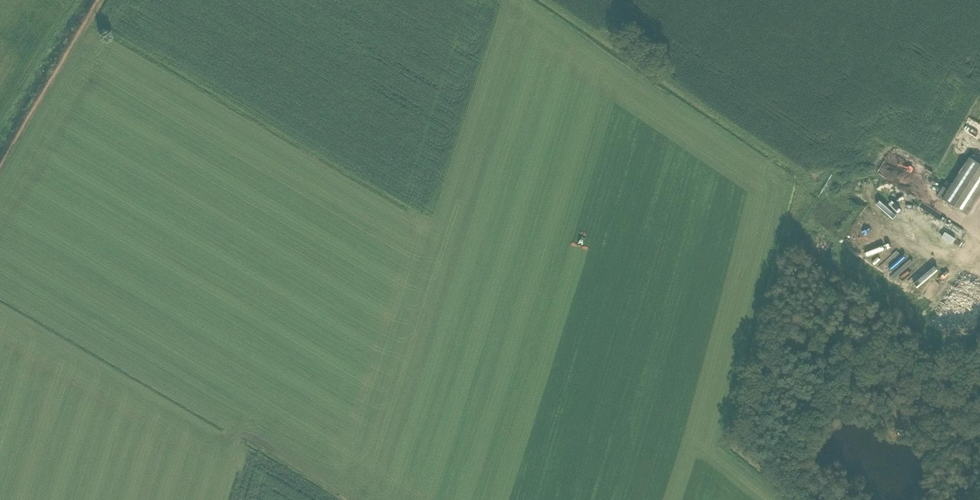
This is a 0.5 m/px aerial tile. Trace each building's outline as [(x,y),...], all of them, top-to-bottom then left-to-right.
[(953,185),(943,200),(967,215),(979,194),(979,164),(970,158),(973,154),(964,149),(915,115),(923,104),(972,137),(979,142),(979,98),(943,74),(909,52),(889,84),(918,102),(911,113),(882,94),(862,125),(953,185)] [(863,207),(846,233),(862,243),(857,251),(928,297),(950,263),(863,207)]
